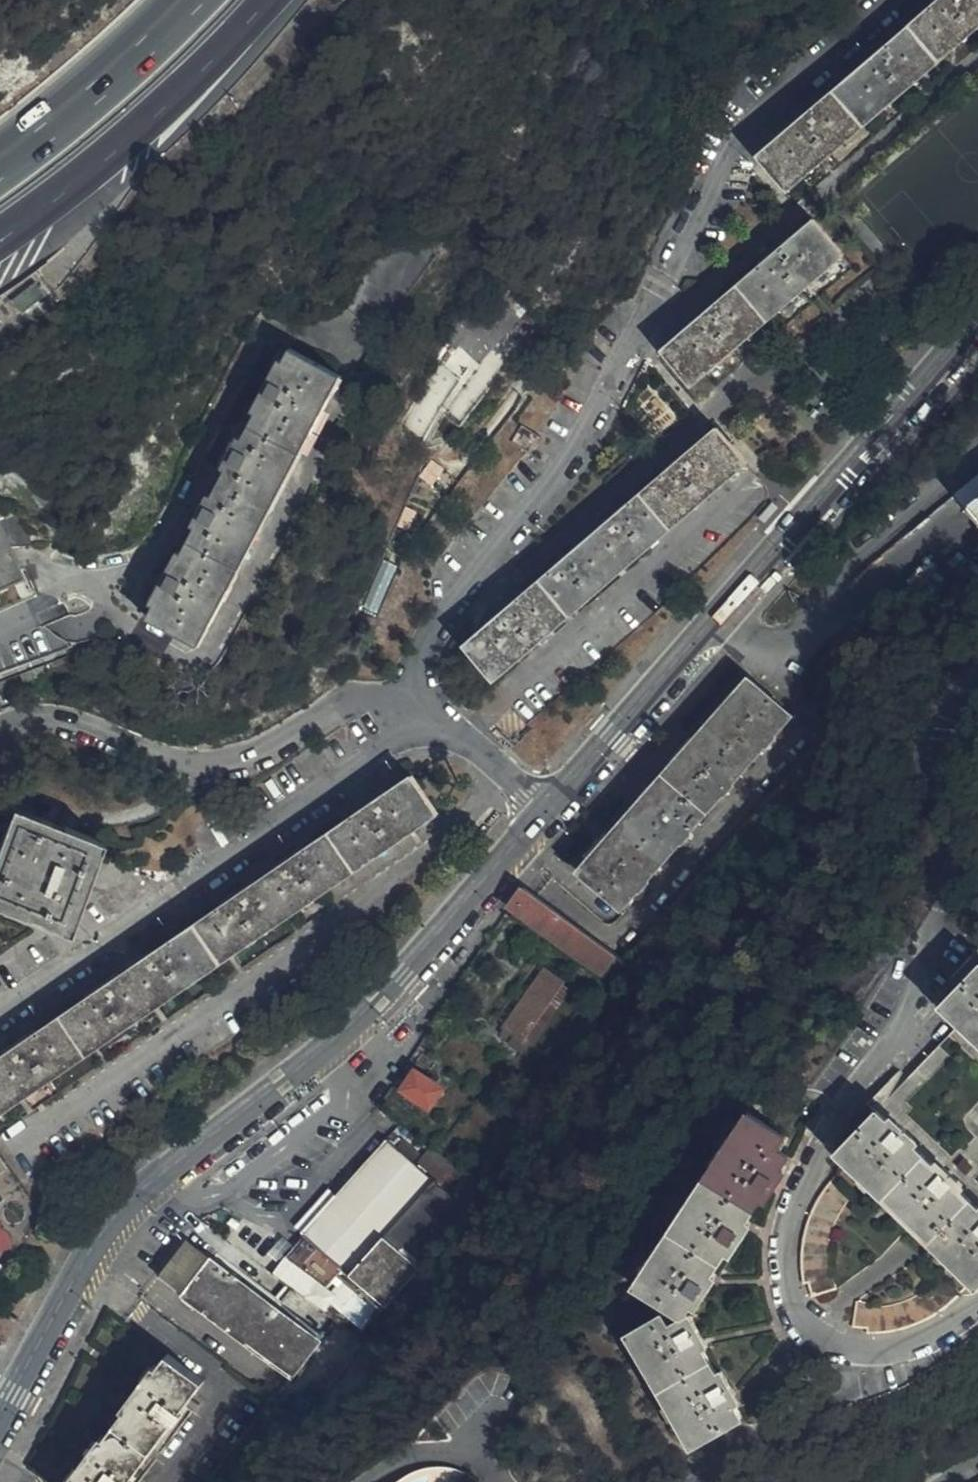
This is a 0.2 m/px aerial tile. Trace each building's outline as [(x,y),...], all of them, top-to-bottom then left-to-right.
[(977,25),(977,0),(936,0),(758,154),(790,189),(977,25)] [(691,382),(836,258),(843,252),(815,218),(805,227),(664,349),(691,382)] [(35,284),(13,303),(25,318),(47,299),(35,284)] [(504,296),(458,350),(478,367),(525,313),(504,296)] [(288,347),(274,373),(270,381),(265,377),(257,391),(263,395),(239,438),(234,449),(228,446),(222,457),(228,460),(209,497),(205,506),(198,503),(194,510),(200,514),(174,565),(169,574),(163,571),(159,580),(164,584),(146,618),(151,620),(197,643),(339,373),(288,347)] [(270,381),(274,373),(269,370),(265,377),(270,381)] [(520,428),(510,440),(526,453),(536,441),(520,428)] [(493,680),(746,463),(715,429),(464,645),(493,680)] [(234,449),(239,438),(233,435),(228,446),(234,449)] [(205,506),(209,497),(203,494),(198,503),(205,506)] [(967,508),(977,521),(977,499),(967,508)] [(28,596),(9,550),(0,530),(0,608),(28,596)] [(168,562),(163,571),(169,574),(174,565),(168,562)] [(748,679),(597,847),(577,871),(619,908),(635,891),(638,891),(646,882),(644,879),(677,843),(680,844),(690,834),(687,831),(720,795),(723,796),(733,785),(731,782),(764,746),(766,747),(776,735),(773,733),(789,715),(748,679)] [(339,880),(436,815),(410,777),(0,1054),(0,1112),(339,880)] [(94,855),(100,839),(11,807),(0,835),(0,903),(67,926),(94,855)] [(577,871),(597,847),(587,839),(567,863),(577,871)] [(613,954),(523,888),(517,895),(509,906),(580,957),(601,972),(613,954)] [(977,1282),(977,949),(951,978),(956,983),(940,1003),(960,1020),(908,1079),(899,1073),(869,1105),(875,1112),(837,1152),(840,1156),(974,1284),(976,1285),(977,1282)] [(503,1026),(522,1040),(562,983),(543,970),(503,1026)] [(427,1107),(440,1089),(414,1072),(402,1090),(427,1107)] [(776,1148),(783,1136),(749,1113),(632,1285),(682,1318),(683,1314),(693,1299),(698,1302),(710,1285),(705,1281),(729,1246),(734,1249),(745,1232),(740,1228),(765,1191),(770,1195),(781,1180),(775,1176),(788,1157),(776,1148)] [(361,1285),(412,1225),(399,1213),(429,1179),(385,1140),(302,1234),(361,1285)] [(852,1197),(833,1178),(821,1197),(812,1215),(806,1232),(801,1250),(802,1286),(809,1286),(811,1298),(835,1290),(834,1280),(828,1281),(828,1250),(831,1237),(834,1228),(843,1210),(852,1197)] [(156,1274),(289,1378),(317,1342),(182,1238),(156,1274)] [(950,1305),(959,1298),(940,1280),(923,1292),(907,1300),(894,1305),(878,1308),(866,1308),(866,1304),(855,1303),(853,1329),(866,1329),(866,1335),(881,1334),(900,1331),(915,1327),(931,1319),(950,1305)] [(683,1316),(682,1318),(669,1325),(662,1314),(627,1332),(691,1445),(741,1416),(730,1396),(734,1394),(724,1377),(720,1380),(697,1341),(702,1338),(692,1323),(688,1324),(683,1316)] [(171,1425),(174,1426),(183,1414),(181,1411),(204,1382),(167,1356),(158,1369),(153,1367),(121,1412),(123,1413),(106,1437),(102,1435),(68,1479),(71,1481),(128,1481),(171,1425)]
